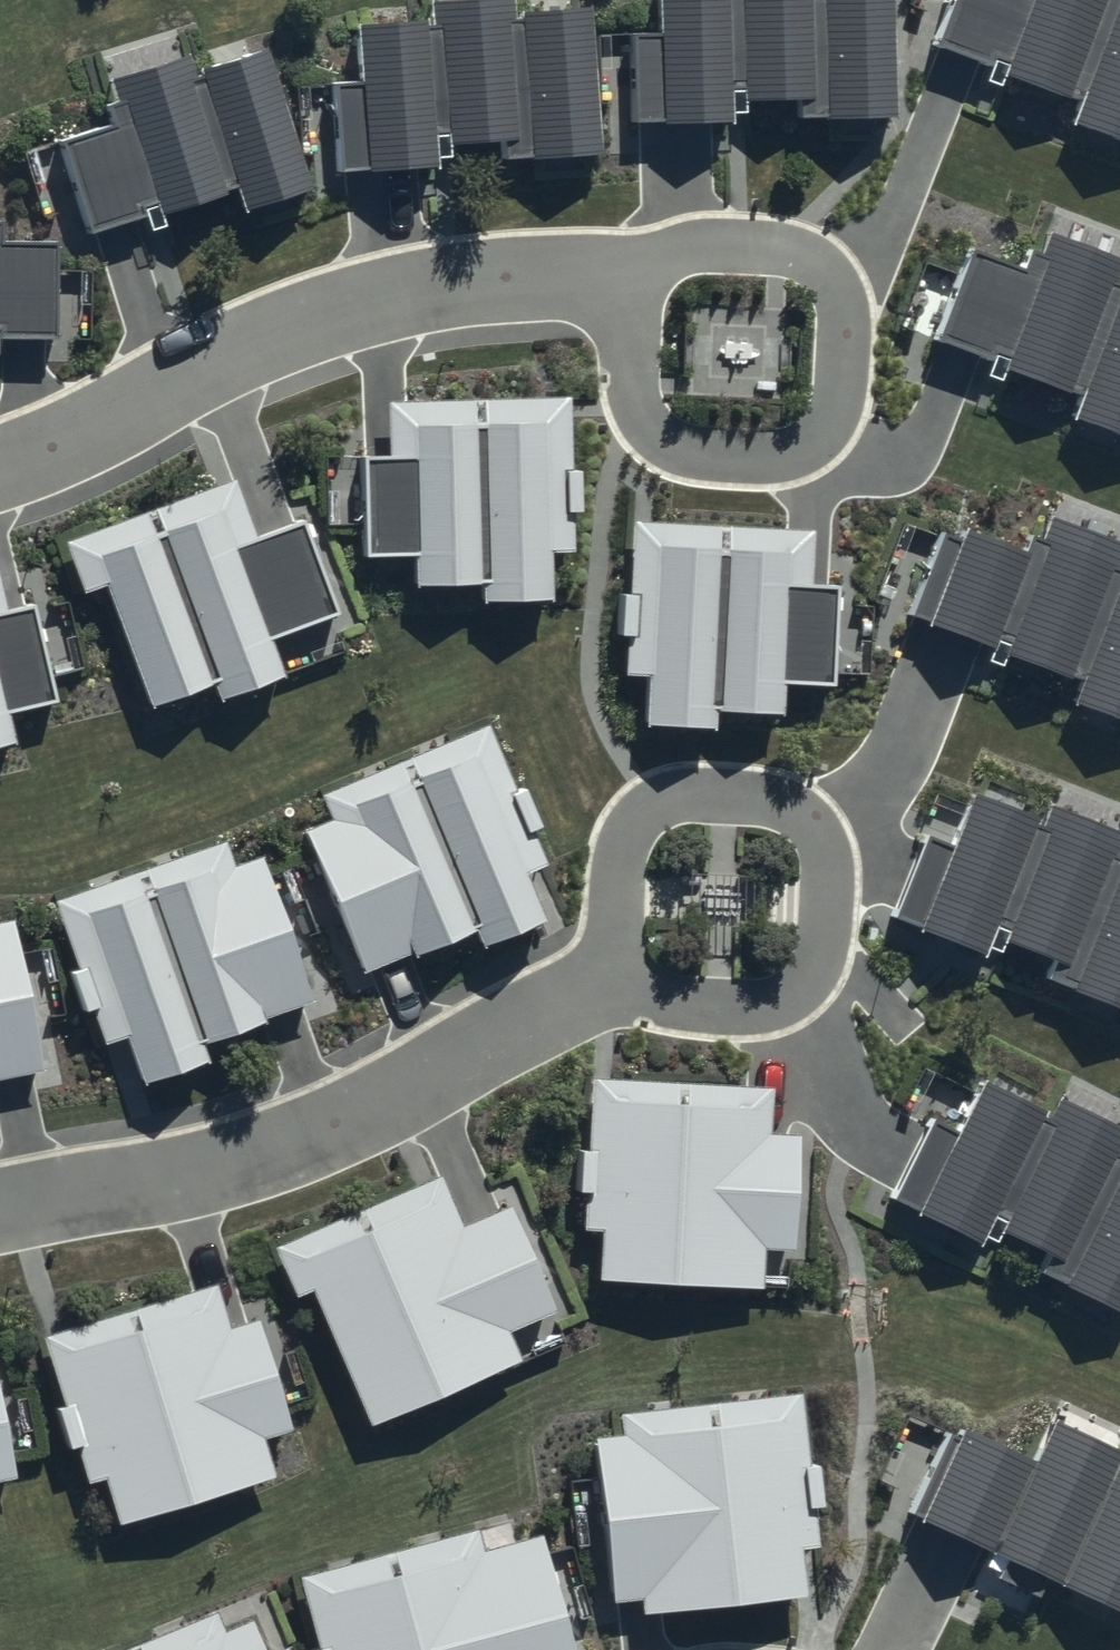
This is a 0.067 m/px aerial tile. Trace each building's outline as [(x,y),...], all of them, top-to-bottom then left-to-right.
[(594,150),(583,2),(507,8),(507,0),(426,0),(426,7),(344,13),(356,167),(444,161),(442,142),(497,138),(498,157),(594,150)] [(892,115),(888,0),(649,0),(652,122),(740,119),(740,100),(794,99),(795,118),(892,115)] [(1119,137),(1119,0),(947,0),(931,40),(1072,94),(1063,115),(1119,137)] [(308,187),(261,42),(194,63),(188,45),(101,72),(116,119),(57,138),(86,230),(232,184),(240,208),(308,187)] [(933,337),(1073,392),(1065,412),(1119,433),(1119,274),(1119,272),(1119,254),(1045,225),(1030,264),(971,241),(933,337)] [(51,333),(52,237),(0,236),(0,333),(51,333)] [(568,545),(563,392),(383,398),(385,452),(359,453),(362,556),(409,554),(410,583),(481,580),(481,597),(547,595),(545,545),(568,545)] [(230,474),(60,535),(79,587),(103,579),(146,700),(211,677),(217,693),(279,671),(267,636),(335,612),(300,514),(250,531),(230,474)] [(1075,676),(1066,701),(1119,721),(1119,563),(1118,562),(1119,558),(1119,537),(1043,508),(1028,550),(956,523),(920,618),(1075,676)] [(808,525),(629,517),(622,669),(645,670),(643,720),(708,723),(709,706),(779,709),(780,681),(827,683),(832,580),(806,579),(808,525)] [(12,735),(5,707),(51,696),(26,596),(1,603),(0,600),(0,738),(12,735)] [(543,863),(487,722),(317,789),(326,812),(302,822),(360,969),(469,926),(474,941),(535,917),(518,873),(543,863)] [(1119,1010),(1119,851),(1115,849),(1119,836),(1119,826),(1046,796),(1037,818),(968,790),(914,924),(983,951),(991,932),(1053,957),(1044,980),(1119,1010)] [(225,837),(51,893),(98,1038),(124,1029),(138,1074),(201,1054),(196,1039),(307,1003),(258,852),(232,861),(225,837)] [(39,1069),(7,914),(0,915),(0,1077),(39,1069)] [(600,1218),(597,1277),(760,1285),(762,1247),(791,1248),(797,1131),(768,1129),(770,1083),(589,1074),(582,1217),(600,1218)] [(1119,1314),(1119,1150),(1118,1149),(1119,1145),(1119,1124),(1053,1091),(1043,1112),(976,1081),(913,1211),(980,1242),(989,1224),(1049,1253),(1039,1275),(1119,1314)] [(310,1288),(366,1419),(518,1355),(507,1329),(552,1310),(506,1202),(461,1221),(440,1172),(270,1244),(292,1295),(310,1288)] [(99,1464),(116,1522),(273,1474),(262,1437),(289,1429),(255,1316),(227,1325),(214,1280),(40,1333),(82,1469),(99,1464)] [(797,1545),(814,1543),(796,1388),(616,1408),(619,1431),(592,1434),(611,1598),(637,1595),(639,1609),(802,1591),(797,1545)] [(1119,1610),(1119,1449),(1048,1416),(1028,1459),(954,1424),(912,1513),(1119,1610)] [(297,1575),(317,1649),(568,1649),(536,1532),(477,1547),(472,1528),(297,1575)] [(220,1611),(120,1649),(235,1649),(220,1611)]
